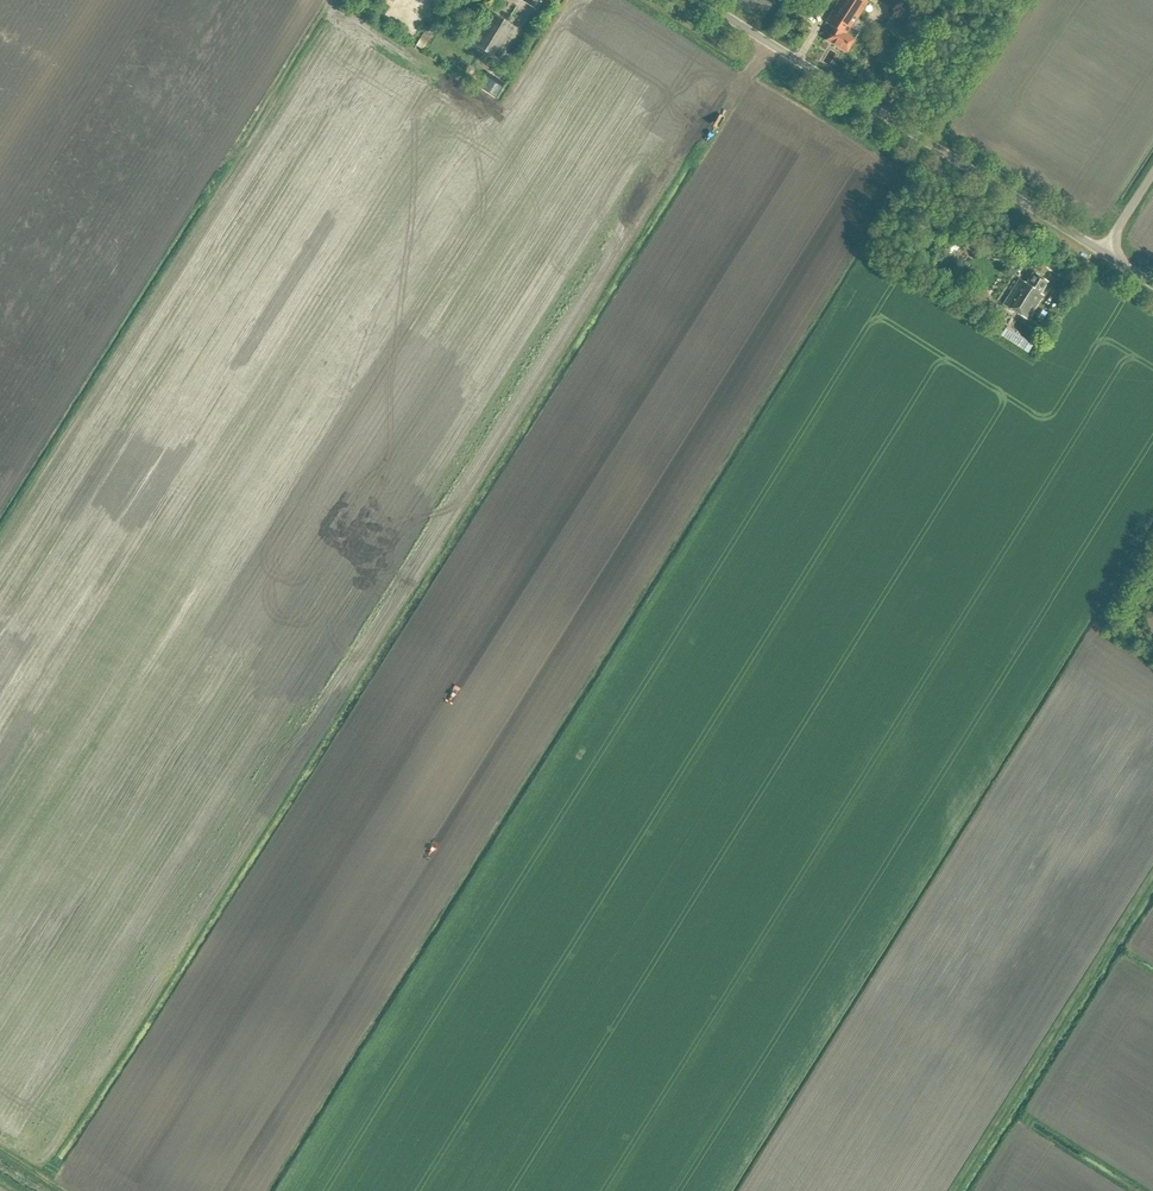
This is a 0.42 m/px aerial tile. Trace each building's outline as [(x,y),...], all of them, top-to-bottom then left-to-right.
[(537,9),(543,0),(523,0),(537,9)] [(855,39),(854,39),(859,32),(857,31),(862,23),(857,19),(867,2),(864,0),(839,0),(825,22),(833,27),(826,39),(847,52),(855,39)] [(799,23),(808,10),(797,3),(789,17),(799,23)] [(437,12),(425,31),(432,35),(443,16),(437,12)] [(499,60),(518,28),(491,12),(472,44),(499,60)] [(940,178),(943,172),(935,167),(932,173),(940,178)] [(1040,293),(1047,282),(1032,273),(1026,284),(1018,280),(1004,304),(1029,319),(1043,295),(1040,293)] [(1032,349),(1036,340),(1007,326),(1003,335),(1032,349)]
